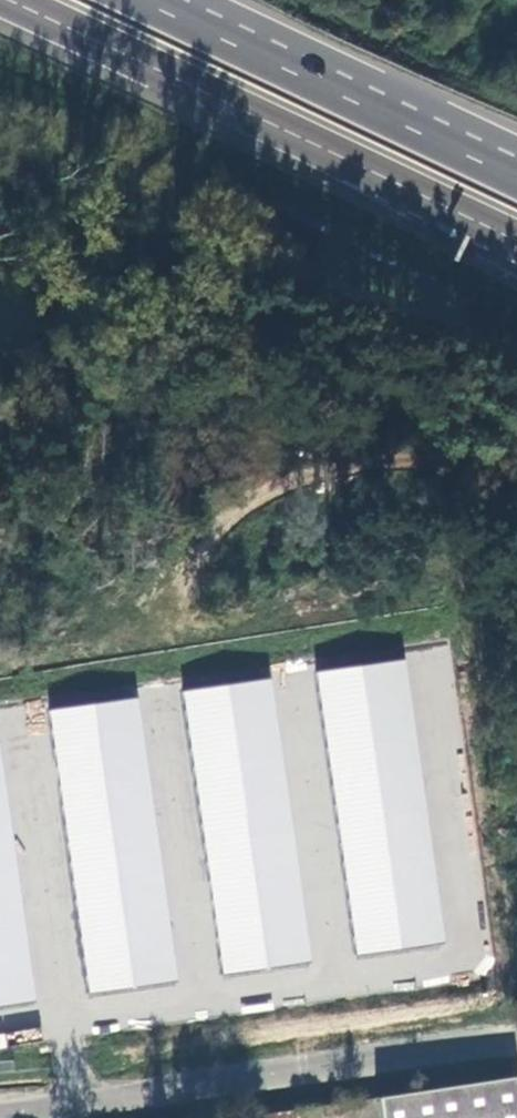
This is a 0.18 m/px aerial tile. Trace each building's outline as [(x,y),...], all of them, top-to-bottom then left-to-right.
[(405,661),(317,673),(357,954),(445,942),(405,661)] [(272,679),(184,692),(223,973),(311,961),(272,679)] [(137,699),(49,711),(89,992),(177,980),(137,699)] [(36,1001),(0,743),(0,1006),(36,1001)] [(377,1097),(380,1117),(516,1117),(516,1076),(377,1097)]
